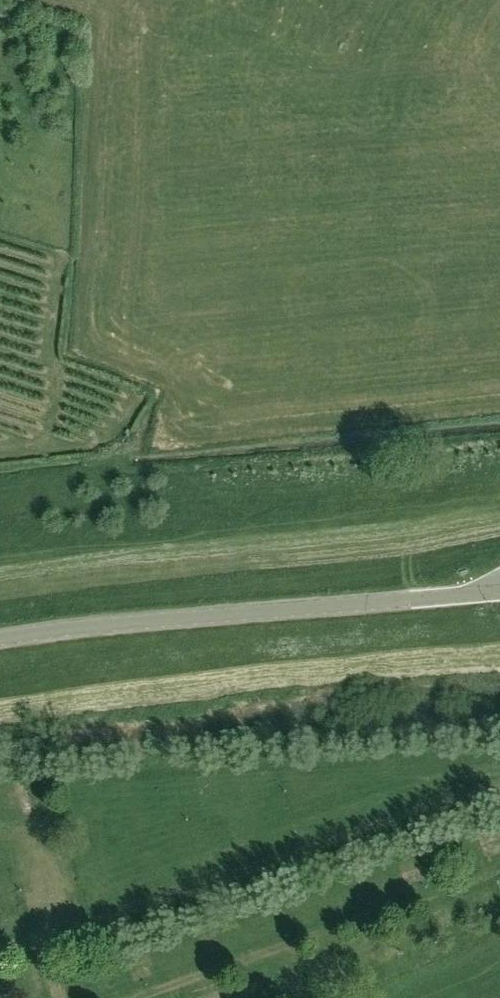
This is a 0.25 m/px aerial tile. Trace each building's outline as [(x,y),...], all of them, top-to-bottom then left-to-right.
[(446,923),(461,917),(457,905),(441,911),(446,923)] [(246,970),(247,980),(264,978),(262,968),(246,970)]
